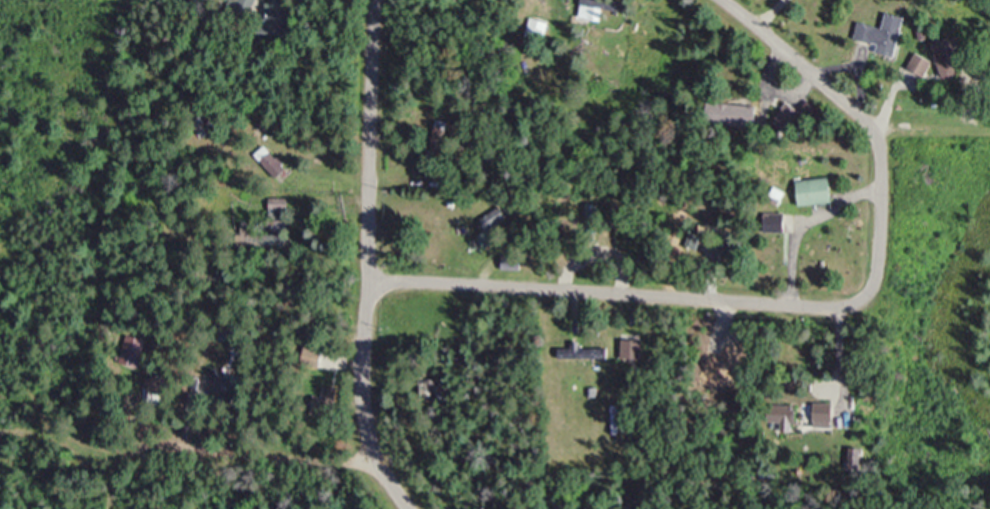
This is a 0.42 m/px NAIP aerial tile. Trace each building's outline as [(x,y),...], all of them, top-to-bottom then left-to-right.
[(607,19),(607,0),(587,0),(587,19),(607,19)] [(552,21),(533,18),(530,37),(548,40),(552,21)] [(860,44),(894,44),(894,27),(860,27),(860,44)] [(712,125),(761,126),(762,106),(712,105),(712,125)] [(288,168),(268,147),(259,156),(280,176),(288,168)] [(836,203),(834,178),(801,181),(803,206),(836,203)] [(290,199),(274,199),(273,217),(289,217),(290,199)] [(488,233),(482,238),(490,249),(500,241),(493,231),(510,218),(501,206),(480,222),(488,233)] [(789,232),(789,214),(767,214),(767,232),(789,232)] [(575,235),(580,225),(567,219),(562,229),(575,235)] [(288,253),(289,234),(262,233),(262,223),(244,223),(243,252),(288,253)] [(122,362),(142,368),(147,347),(127,342),(122,362)] [(563,349),(563,359),(610,359),(610,349),(563,349)] [(165,378),(151,376),(149,395),(162,397),(165,378)] [(240,379),(219,379),(219,401),(240,401),(240,379)] [(785,431),(797,431),(797,406),(772,406),(772,423),(785,423),(785,431)] [(818,409),(818,429),(839,429),(839,409),(818,409)]
